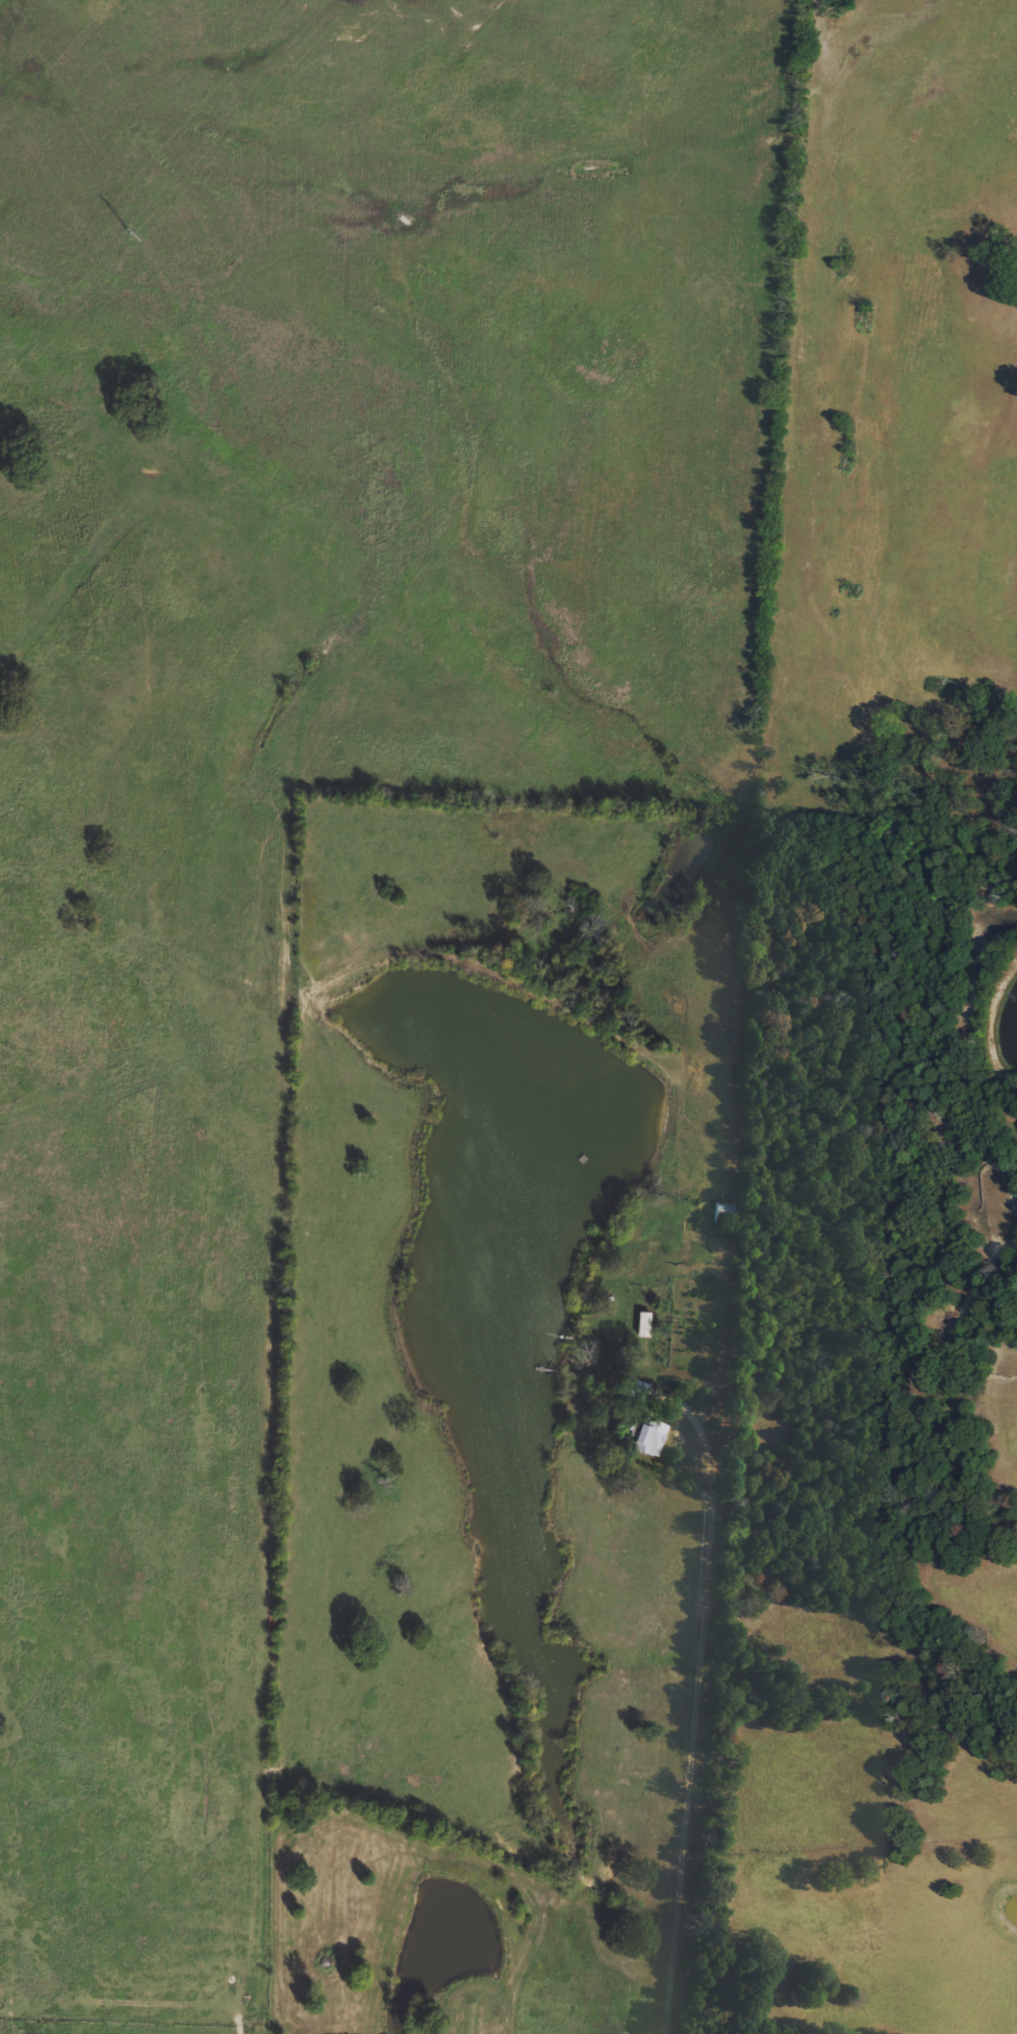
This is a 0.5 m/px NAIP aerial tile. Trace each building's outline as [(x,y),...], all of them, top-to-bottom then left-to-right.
[(640,1338),(652,1339),(653,1314),(641,1314),(640,1338)] [(638,1453),(657,1457),(664,1426),(645,1422),(638,1453)]
